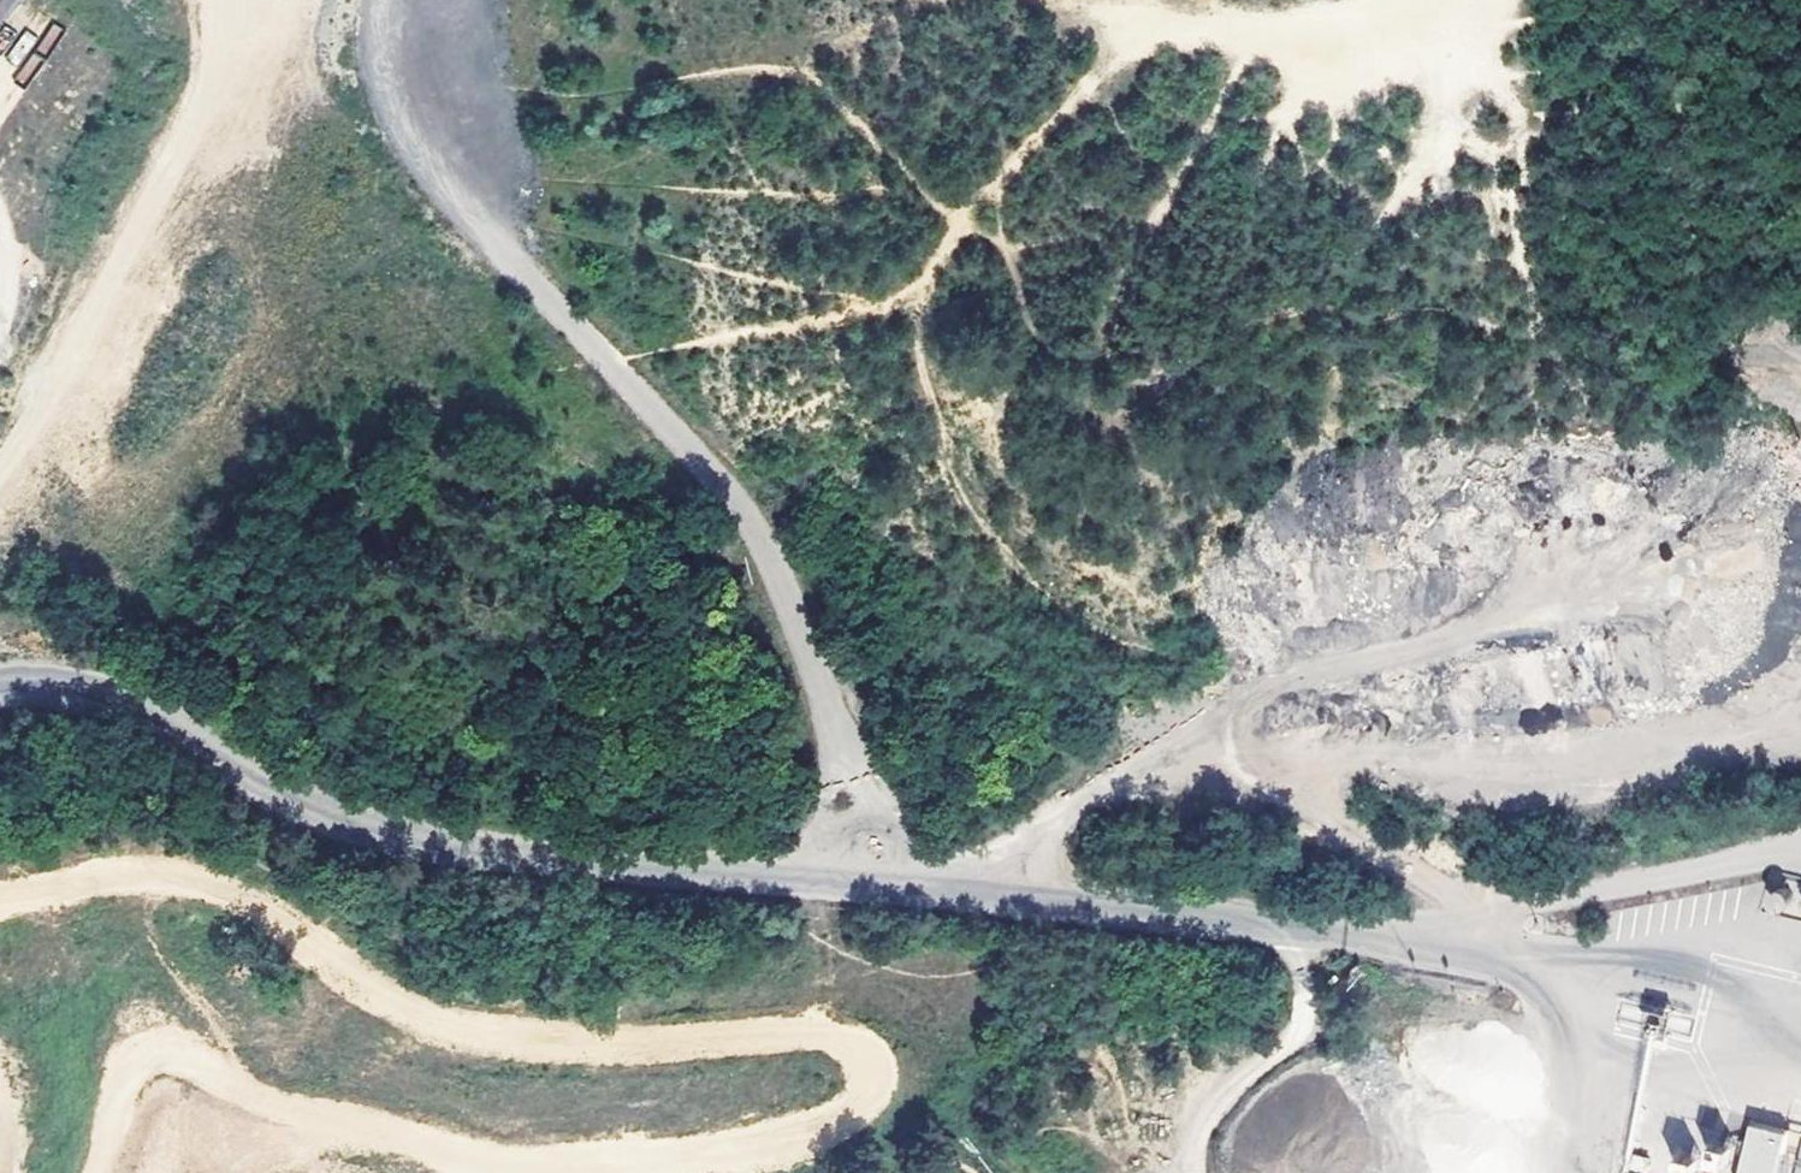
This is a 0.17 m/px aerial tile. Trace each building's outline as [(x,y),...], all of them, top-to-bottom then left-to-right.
[(22,0),(0,0),(0,25),(22,0)] [(4,50),(14,62),(38,44),(29,32),(4,50)] [(1276,876),(1292,863),(1285,854),(1269,867),(1276,876)] [(1754,1125),(1742,1172),(1781,1172),(1790,1134),(1754,1125)] [(1796,1135),(1793,1172),(1800,1172),(1800,1135),(1796,1135)]
